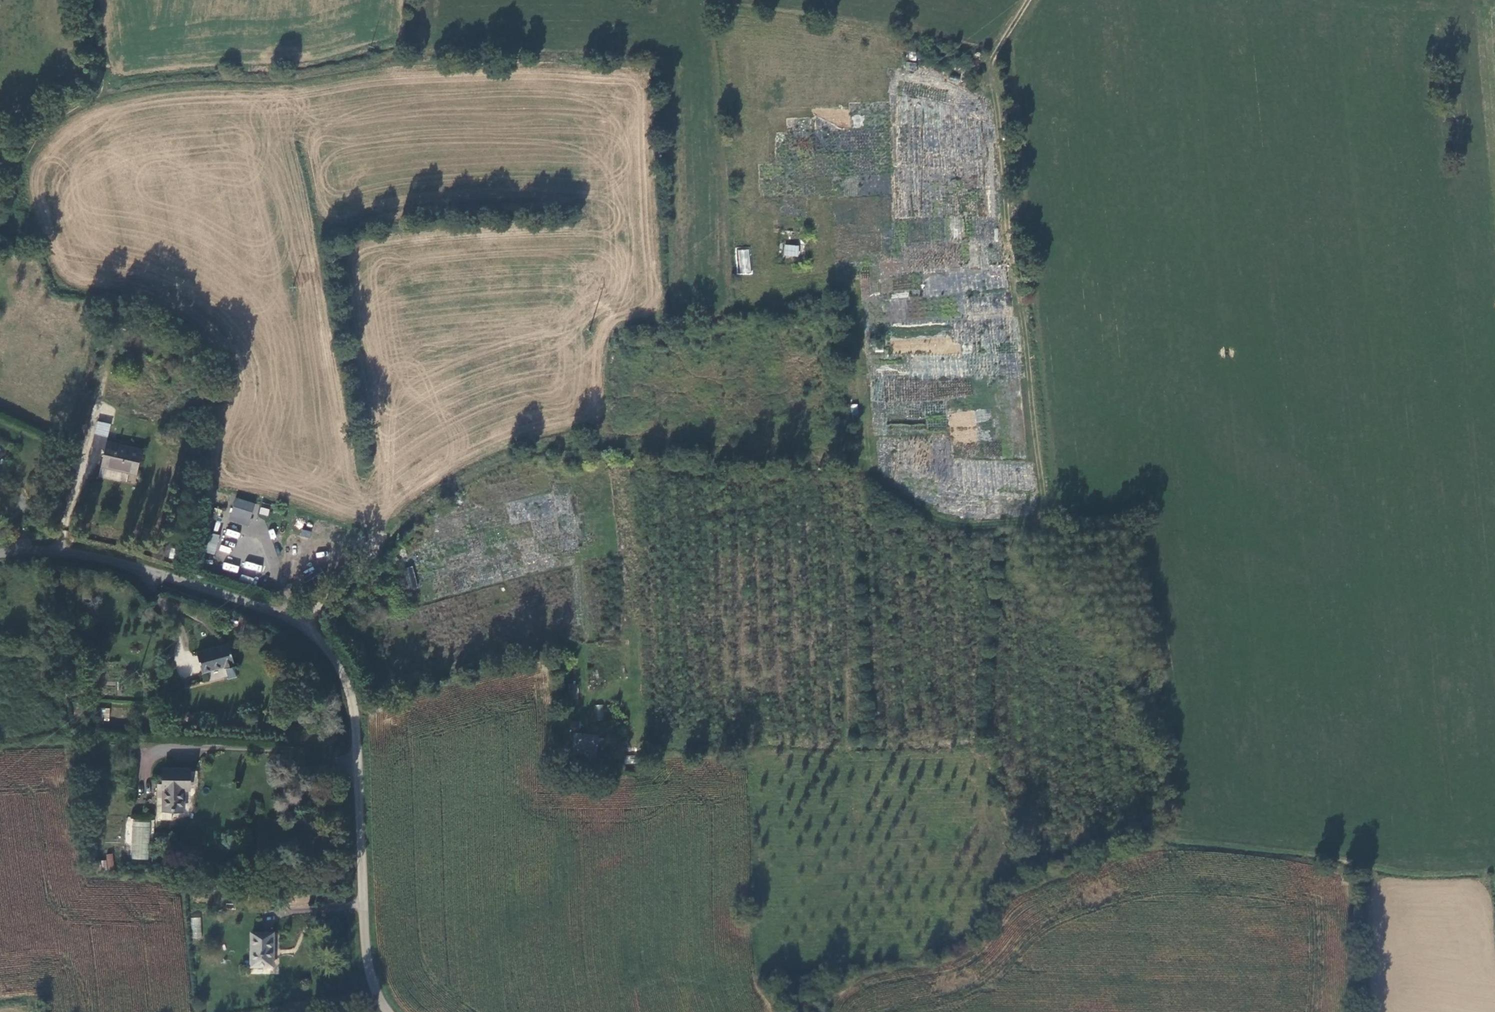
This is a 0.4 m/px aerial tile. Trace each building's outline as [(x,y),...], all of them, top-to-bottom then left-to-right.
[(784,244),(783,256),(798,257),(799,245),(784,244)] [(750,248),(736,249),(737,275),(751,274),(750,248)] [(907,293),(892,292),(890,316),(906,317),(907,293)] [(92,434),(89,446),(102,449),(98,466),(134,474),(140,449),(104,442),(105,437),(92,434)] [(254,505),(234,499),(230,516),(249,522),(254,505)] [(259,514),(268,516),(269,509),(260,507),(259,514)] [(226,529),(225,536),(238,539),(240,532),(226,529)] [(302,529),(299,535),(309,539),(311,532),(302,529)] [(205,552),(214,555),(221,536),(212,533),(205,552)] [(260,573),(263,565),(245,560),(242,567),(260,573)] [(237,573),(239,566),(224,561),(221,568),(237,573)] [(408,589),(418,587),(413,567),(403,569),(408,589)] [(253,583),(254,578),(241,574),(240,579),(253,583)] [(224,665),(226,673),(234,671),(225,640),(195,649),(201,670),(223,663),(223,665),(224,665)] [(602,704),(594,705),(595,720),(604,720),(602,704)] [(101,720),(109,721),(109,708),(101,708),(101,720)] [(572,754),(598,755),(598,734),(573,733),(572,754)] [(161,768),(161,808),(181,808),(181,787),(187,787),(187,768),(161,768)] [(130,858),(148,860),(151,821),(133,820),(130,858)] [(105,870),(115,868),(112,853),(103,854),(105,870)] [(190,918),(192,939),(202,938),(200,917),(190,918)] [(271,937),(259,937),(250,937),(250,947),(271,949),(271,937)] [(271,970),(271,949),(250,947),(250,970),(271,970)]
